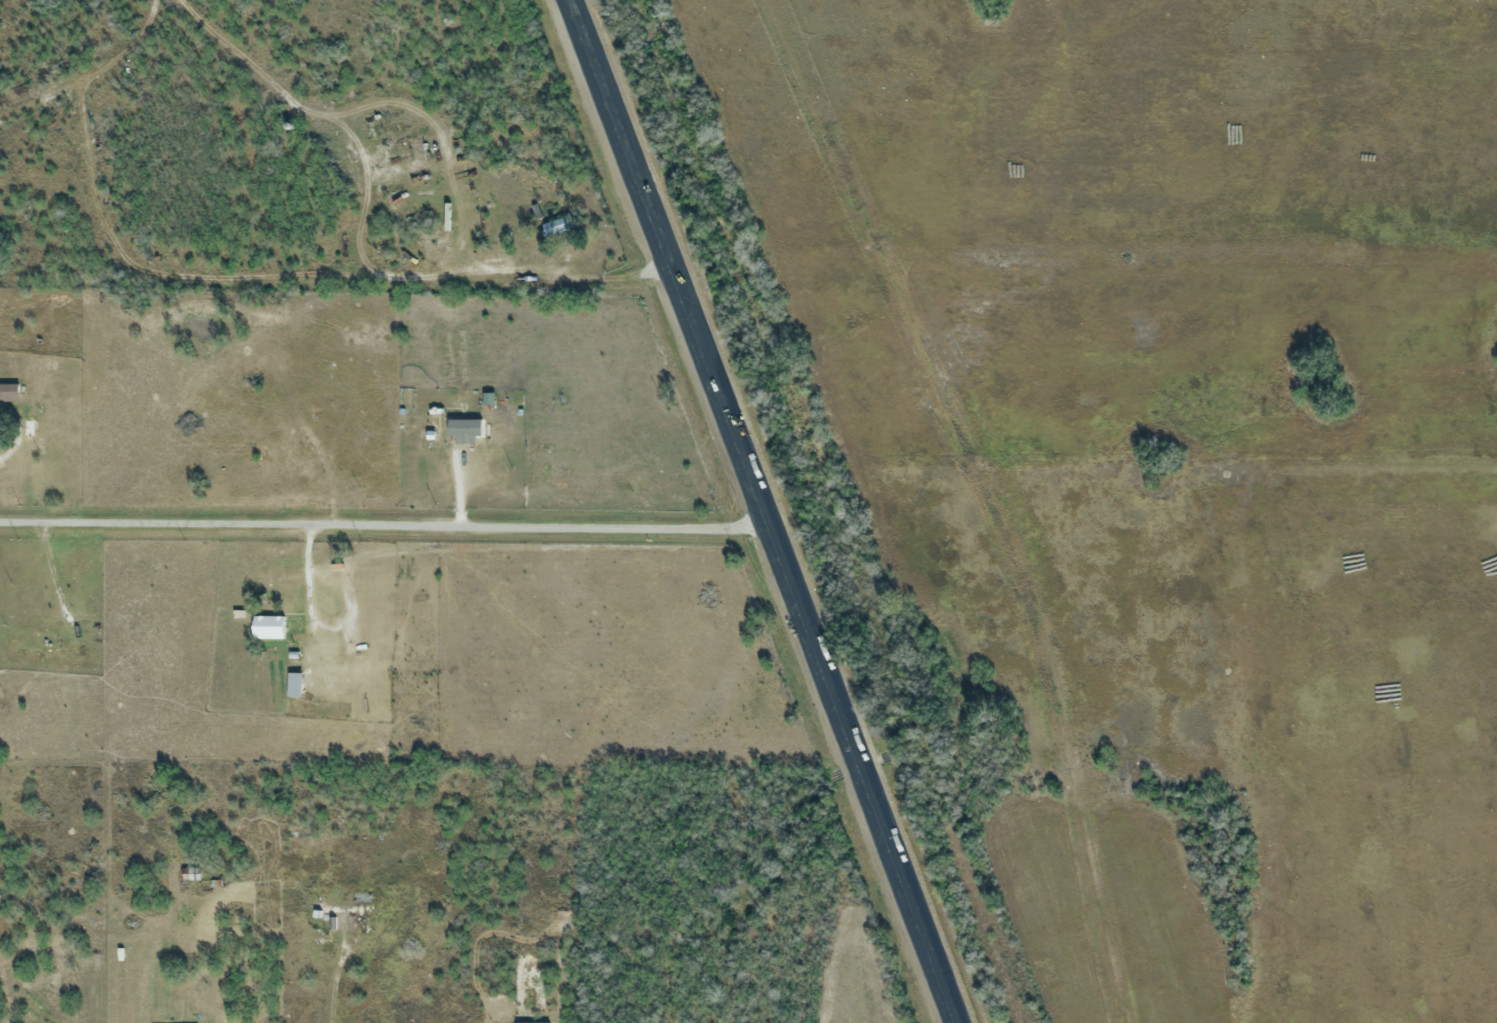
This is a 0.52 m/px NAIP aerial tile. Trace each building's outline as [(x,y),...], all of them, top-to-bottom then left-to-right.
[(542,222),(545,235),(574,229),(571,216),(542,222)] [(0,384),(0,400),(18,400),(18,384),(0,384)] [(467,434),(467,413),(446,413),(446,442),(457,442),(457,434),(467,434)] [(254,628),(299,628),(299,619),(254,619),(254,628)] [(303,673),(287,673),(287,696),(303,696),(303,673)]
